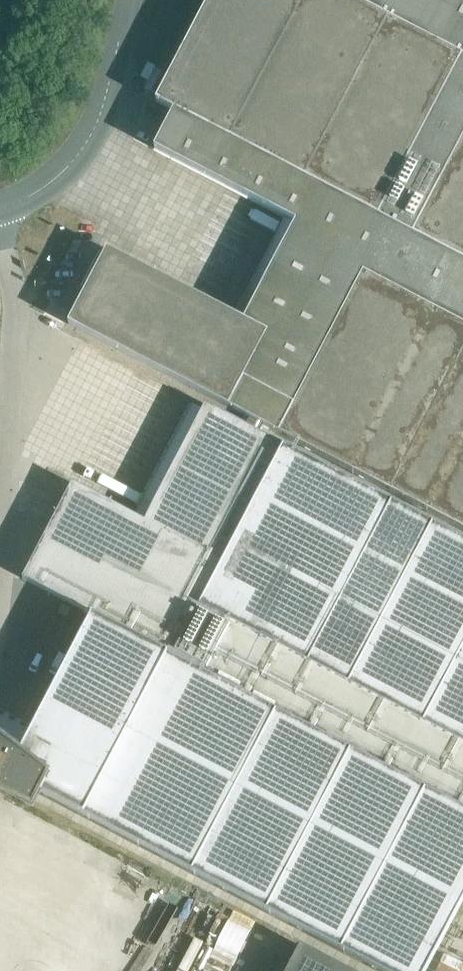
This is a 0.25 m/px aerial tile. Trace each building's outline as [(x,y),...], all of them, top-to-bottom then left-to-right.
[(156,102),(174,111),(154,148),(286,217),(235,316),(108,249),(69,324),(462,530),(462,0),(209,0),(156,102)] [(67,310),(59,306),(55,314),(63,318),(67,310)] [(8,776),(44,795),(381,970),(426,970),(462,900),(462,540),(259,433),(263,426),(245,417),(242,424),(206,405),(203,410),(145,521),(135,516),(73,483),(45,535),(23,579),(92,615),(34,726),(20,753),(8,776)] [(44,795),(52,778),(20,753),(0,738),(0,797),(34,816),(44,795)] [(286,970),(350,970),(300,945),(286,970)]
